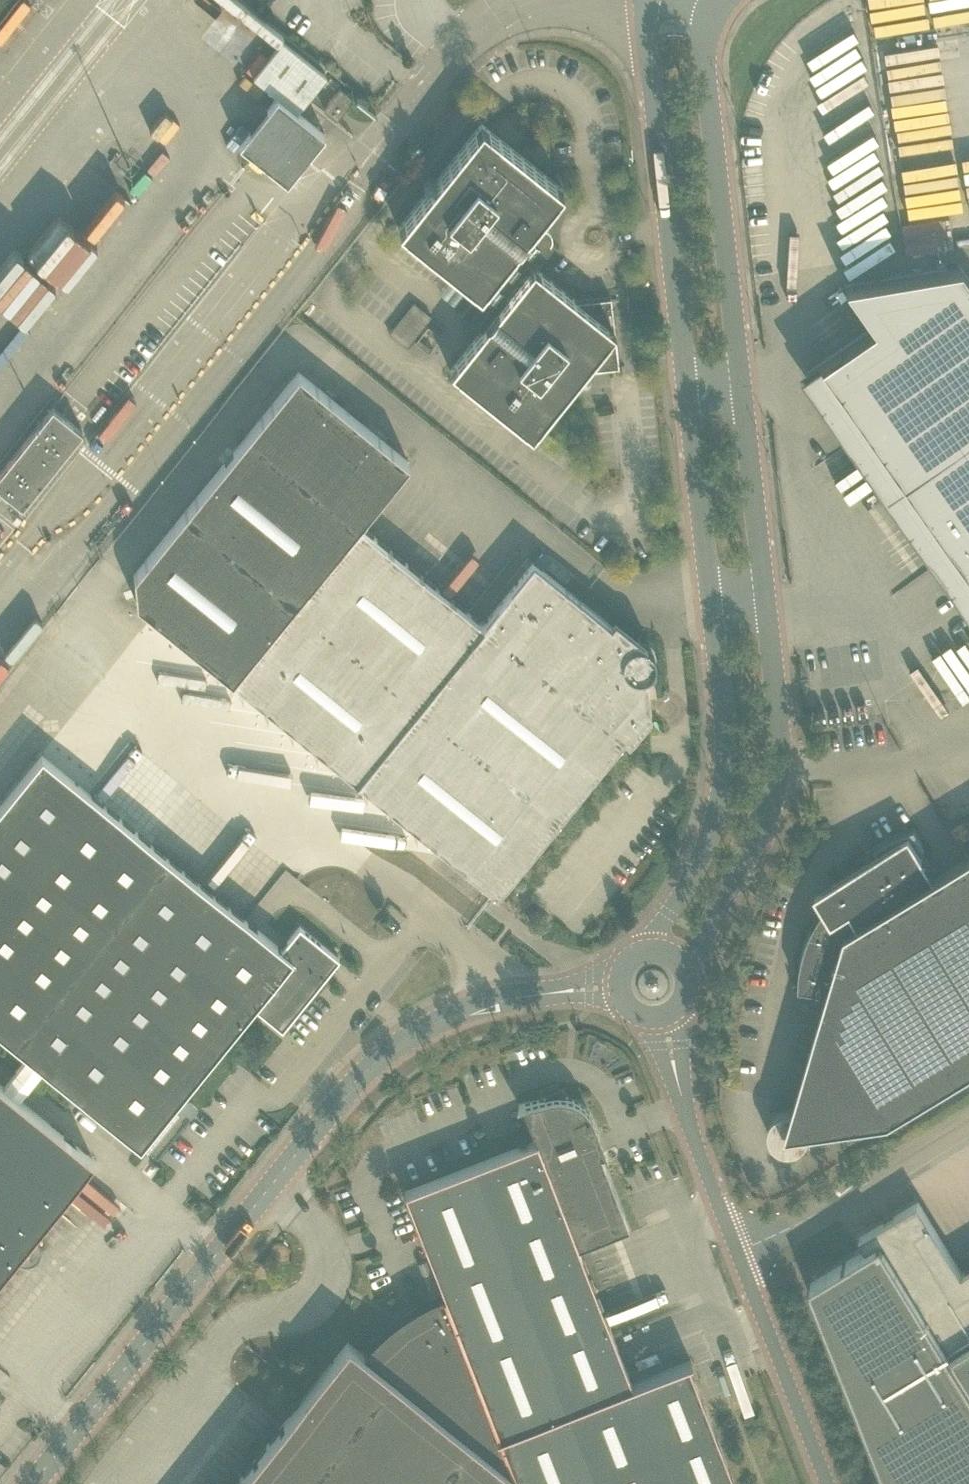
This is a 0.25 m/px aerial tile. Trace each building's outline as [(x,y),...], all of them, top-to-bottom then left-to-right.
[(287,181),(325,133),(297,111),(326,75),(282,40),(253,76),(277,95),(239,143),(252,154),(287,181)] [(337,118),(353,97),(340,86),(323,107),(337,118)] [(554,181),(481,123),(398,227),(478,291),(531,229),(563,188),(554,181)] [(840,349),(838,346),(798,374),(968,617),(968,279),(959,265),(844,284),(873,326),(840,349)] [(576,300),(535,267),(482,330),(450,370),(532,435),(584,370),(618,366),(611,296),(576,300)] [(432,315),(415,301),(390,330),(407,345),(432,315)] [(441,335),(428,324),(415,340),(428,351),(441,335)] [(637,642),(634,643),(533,561),(483,624),(358,523),(408,461),(298,372),(136,574),(138,603),(497,894),(644,713),(640,677),(642,676),(644,675),(646,675),(647,674),(648,673),(650,672),(652,669),(652,668),(653,666),(654,664),(655,662),(655,660),(655,657),(654,655),(653,652),(652,649),(649,647),(647,645),(644,643),(641,642),(637,642)] [(82,430),(52,406),(0,471),(0,488),(22,506),(82,430)] [(340,959),(299,925),(281,948),(42,755),(0,806),(0,1032),(140,1145),(229,1037),(258,1060),(340,959)] [(800,986),(823,989),(824,986),(830,988),(795,1107),(812,1112),(814,1130),(890,1118),(968,1070),(968,855),(934,876),(920,852),(924,850),(914,829),(907,831),(900,834),(897,835),(890,839),(883,842),(880,844),(874,849),(879,857),(836,883),(842,894),(832,901),(832,902),(831,904),(831,905),(830,906),(828,907),(827,907),(825,907),(822,911),(817,919),(811,931),(806,944),(803,958),(801,972),(800,986)] [(18,1251),(21,1252),(23,1253),(26,1254),(28,1254),(31,1253),(33,1252),(35,1250),(37,1249),(38,1247),(39,1245),(39,1244),(40,1242),(40,1241),(40,1239),(39,1237),(39,1236),(39,1235),(38,1233),(37,1231),(35,1230),(93,1158),(0,1083),(0,1273),(18,1251)] [(407,1316),(402,1319),(397,1323),(392,1327),(387,1331),(382,1335),(378,1340),(374,1344),(369,1349),(365,1354),(348,1341),(234,1483),(735,1483),(688,1362),(691,1360),(691,1359),(631,1383),(578,1245),(628,1225),(594,1136),(598,1135),(598,1137),(599,1136),(593,1119),(591,1115),(589,1111),(586,1108),(584,1105),(579,1102),(573,1098),(570,1097),(565,1096),(563,1091),(546,1097),(519,1104),(520,1105),(522,1105),(535,1140),(404,1191),(445,1296),(439,1298),(428,1303),(423,1306),(417,1309),(412,1312),(407,1316)] [(962,1272),(919,1200),(860,1237),(867,1248),(809,1283),(887,1483),(968,1483),(968,1268),(962,1272)]
